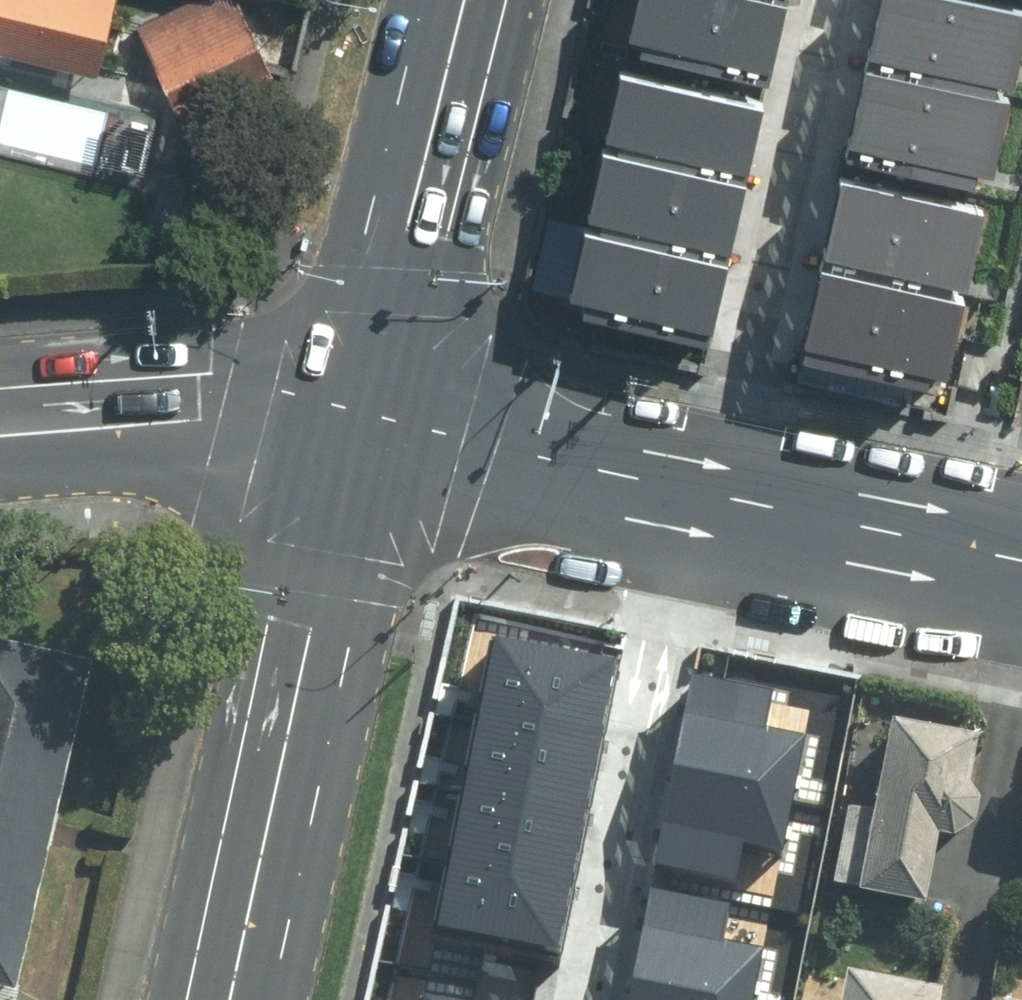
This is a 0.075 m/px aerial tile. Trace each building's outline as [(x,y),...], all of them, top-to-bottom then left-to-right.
[(0,17),(0,52),(109,77),(127,0),(4,0),(0,17)] [(137,25),(198,159),(241,139),(224,101),(273,78),(237,0),(192,0),(137,25)] [(630,44),(642,47),(639,61),(768,89),(787,8),(749,0),(640,0),(630,44)] [(787,8),(788,0),(749,0),(787,8)] [(1012,96),(1021,53),(1021,19),(938,0),(885,0),(868,75),(994,104),(996,92),(1012,96)] [(622,74),(607,140),(623,143),(620,157),(747,186),(764,106),(622,74)] [(977,179),(993,183),(1010,107),(994,104),(868,75),(848,162),(974,191),(977,179)] [(605,154),(590,220),(606,223),(603,237),(729,265),(747,186),(620,157),(605,154)] [(824,263),(966,294),(983,217),(841,185),(824,263)] [(588,234),(573,301),(585,304),(582,317),(711,346),(729,265),(603,237),(588,234)] [(930,380),(946,383),(963,308),(821,276),(802,363),(928,391),(930,380)] [(99,647),(0,625),(0,999),(23,999),(99,647)] [(616,660),(493,636),(475,725),(599,749),(616,660)] [(672,775),(791,799),(804,735),(768,728),(775,690),(693,673),(672,775)] [(599,749),(475,725),(463,790),(586,814),(599,749)] [(965,849),(983,743),(884,726),(855,903),(930,916),(942,845),(965,849)] [(781,848),(791,799),(672,775),(654,863),(737,880),(745,841),(781,848)] [(586,814),(463,790),(450,858),(572,883),(586,814)] [(572,883),(450,858),(437,923),(559,948),(572,883)] [(695,999),(749,999),(760,947),(724,940),(732,901),(649,885),(629,987),(695,999)] [(942,991),(838,972),(833,999),(940,999),(942,991)] [(629,987),(626,999),(695,999),(629,987)]
